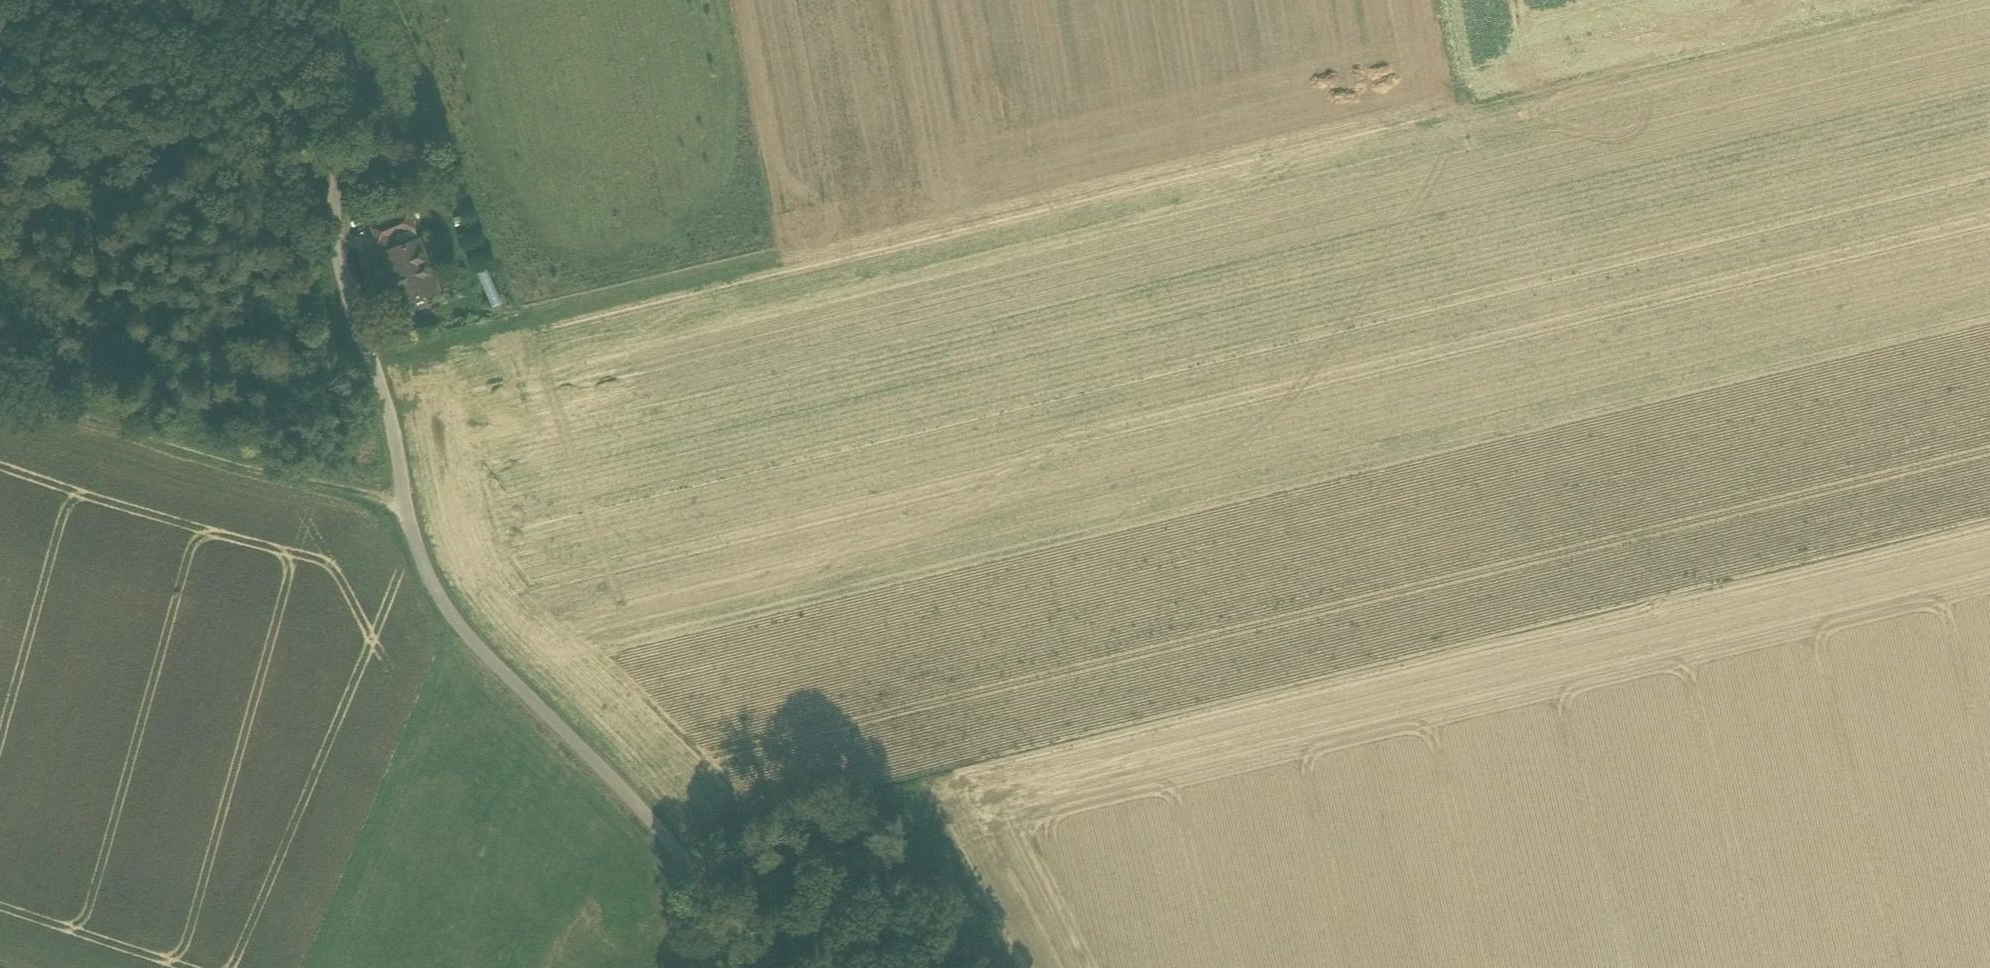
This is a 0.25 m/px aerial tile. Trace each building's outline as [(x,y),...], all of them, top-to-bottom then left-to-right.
[(373,228),(379,242),(380,242),(395,236),(415,228),(409,213),(373,228)] [(419,239),(415,228),(395,236),(399,247),(419,239)] [(383,254),(404,306),(440,292),(419,239),(399,247),(395,236),(380,242),(384,253),(383,254)]
